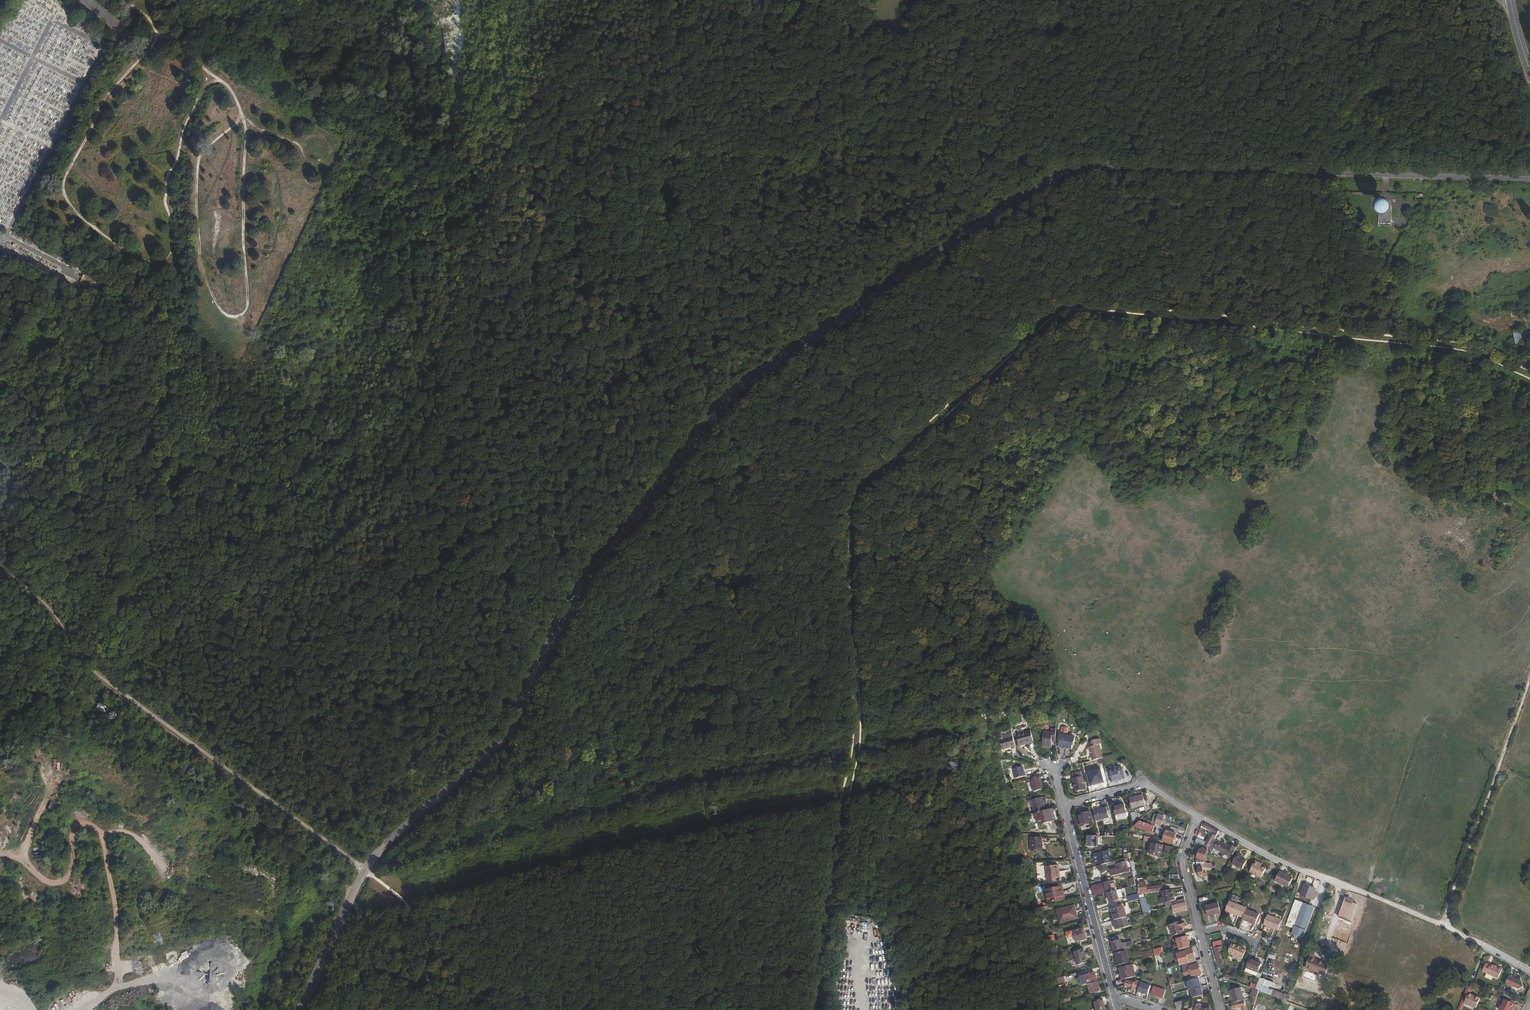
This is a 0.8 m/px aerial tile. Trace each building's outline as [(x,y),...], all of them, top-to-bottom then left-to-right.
[(78,26),(82,28),(86,23),(83,20),(78,26)] [(1385,213),(1399,218),(1403,205),(1390,201),(1385,213)] [(1512,558),(1518,543),(1515,542),(1509,556),(1512,558)] [(1058,739),(1058,728),(1054,728),(1054,731),(1045,731),(1045,747),(1054,747),(1054,739),(1058,739)] [(1036,741),(1033,731),(1024,734),(1024,735),(1019,736),(1021,746),(1027,744),(1036,741)] [(1074,736),(1061,734),(1060,742),(1062,742),(1061,746),(1072,748),(1072,744),(1073,744),(1074,736)] [(1018,746),(1015,736),(1002,739),(1005,749),(1018,746)] [(1093,747),(1097,761),(1107,758),(1103,744),(1105,744),(1103,738),(1096,740),(1097,746),(1093,747)] [(1015,768),(1018,778),(1027,776),(1024,766),(1015,768)] [(1113,773),(1116,783),(1129,780),(1126,770),(1113,773)] [(1074,780),(1077,793),(1088,790),(1084,777),(1083,772),(1073,775),(1074,779),(1074,780)] [(1042,776),(1033,778),(1037,791),(1046,789),(1042,776)] [(1092,778),(1094,789),(1106,786),(1103,776),(1092,778)] [(1133,799),(1135,809),(1147,806),(1145,796),(1133,799)] [(1034,800),(1037,813),(1048,810),(1047,804),(1049,804),(1048,799),(1045,800),(1045,797),(1034,800)] [(1117,807),(1119,815),(1129,813),(1126,804),(1117,807)] [(1095,811),(1098,822),(1111,818),(1109,808),(1095,811)] [(1048,810),(1037,813),(1040,821),(1044,820),(1045,823),(1058,820),(1055,809),(1048,810)] [(1082,815),(1085,826),(1095,823),(1092,812),(1082,815)] [(1156,815),(1153,825),(1162,828),(1164,823),(1166,824),(1167,821),(1165,821),(1166,817),(1161,815),(1160,816),(1156,815)] [(1141,821),(1136,826),(1166,836),(1165,841),(1175,844),(1178,834),(1168,831),(1168,830),(1162,828),(1153,825),(1141,821)] [(1221,831),(1213,826),(1211,831),(1215,833),(1209,843),(1210,844),(1208,846),(1209,847),(1211,847),(1212,846),(1216,839),(1221,831)] [(1105,836),(1090,836),(1089,847),(1104,848),(1105,836)] [(1044,838),(1032,837),(1032,849),(1043,850),(1044,838)] [(1212,846),(1234,857),(1239,847),(1232,844),(1231,845),(1230,846),(1224,843),(1216,839),(1212,846)] [(1164,846),(1154,843),(1151,855),(1162,857),(1164,846)] [(1202,849),(1197,862),(1199,862),(1213,863),(1213,860),(1207,861),(1210,853),(1209,853),(1210,851),(1209,851),(1209,850),(1205,848),(1204,850),(1202,849)] [(1094,864),(1094,868),(1099,866),(1102,866),(1102,863),(1107,862),(1106,852),(1097,853),(1097,857),(1098,863),(1095,864),(1094,864)] [(1240,856),(1235,865),(1244,869),(1248,861),(1245,859),(1240,856)] [(1129,873),(1133,872),(1132,870),(1131,870),(1128,861),(1121,863),(1123,870),(1112,872),(1113,877),(1124,874),(1124,875),(1129,873)] [(1257,861),(1251,872),(1263,877),(1267,870),(1263,868),(1263,869),(1260,867),(1262,863),(1257,861)] [(1213,863),(1199,862),(1202,878),(1207,877),(1205,867),(1214,868),(1213,863)] [(1060,878),(1059,865),(1047,866),(1049,879),(1060,878)] [(1281,871),(1276,880),(1290,887),(1294,877),(1281,871)] [(1133,872),(1129,873),(1129,876),(1131,876),(1133,886),(1138,885),(1135,872),(1133,872)] [(1112,881),(1093,886),(1096,896),(1109,893),(1114,891),(1112,881)] [(1304,890),(1302,893),(1314,898),(1318,888),(1306,884),(1304,890)] [(1049,888),(1052,900),(1066,897),(1064,889),(1062,890),(1061,885),(1049,888)] [(1318,889),(1312,904),(1321,908),(1328,890),(1323,888),(1321,891),(1318,889)] [(1114,891),(1109,893),(1111,902),(1120,899),(1120,898),(1124,897),(1122,889),(1114,891)] [(1174,890),(1164,891),(1165,898),(1162,898),(1163,903),(1166,902),(1166,903),(1176,900),(1174,890)] [(1147,900),(1142,901),(1145,913),(1152,911),(1151,906),(1149,907),(1147,900)] [(1297,900),(1288,922),(1296,924),(1293,932),(1305,936),(1316,906),(1305,902),(1304,903),(1297,900)] [(1189,909),(1187,902),(1180,904),(1173,906),(1175,913),(1189,909)] [(1207,906),(1209,916),(1223,912),(1220,902),(1215,903),(1207,906)] [(1230,902),(1227,910),(1245,918),(1248,909),(1236,905),(1230,902)] [(1051,910),(1050,905),(1040,906),(1046,929),(1051,927),(1050,924),(1048,924),(1045,910),(1049,910),(1051,910)] [(1076,905),(1059,909),(1062,921),(1079,917),(1076,905)] [(1114,910),(1116,921),(1127,918),(1128,917),(1125,907),(1114,910)] [(1245,918),(1244,919),(1257,924),(1260,914),(1256,912),(1248,909),(1245,918)] [(1269,914),(1265,924),(1280,931),(1284,921),(1269,914)] [(1116,921),(1115,921),(1118,930),(1129,927),(1127,918),(1116,921)] [(1172,926),(1174,936),(1186,933),(1184,927),(1186,927),(1185,922),(1172,926)] [(1086,938),(1084,927),(1074,930),(1068,932),(1069,937),(1075,935),(1077,941),(1086,938)] [(1187,937),(1178,939),(1181,950),(1192,947),(1190,940),(1188,940),(1187,937)] [(1113,943),(1115,952),(1124,949),(1122,941),(1113,943)] [(1234,945),(1230,954),(1241,958),(1244,948),(1238,945),(1238,946),(1234,945)] [(1162,947),(1153,949),(1155,956),(1164,954),(1162,947)] [(1216,949),(1222,972),(1226,972),(1226,952),(1225,952),(1224,947),(1216,949)] [(1089,961),(1085,948),(1075,951),(1079,964),(1089,961)] [(1143,950),(1145,959),(1154,957),(1152,948),(1143,950)] [(1197,958),(1194,948),(1188,950),(1190,955),(1186,956),(1188,962),(1192,960),(1192,959),(1197,958)] [(1118,954),(1121,966),(1131,963),(1128,952),(1118,954)] [(1272,952),(1265,972),(1271,975),(1279,955),(1272,952)] [(1312,954),(1307,968),(1327,975),(1331,964),(1326,963),(1316,959),(1317,956),(1312,954)] [(1253,958),(1248,971),(1259,976),(1264,963),(1257,961),(1257,959),(1253,958)] [(1188,963),(1184,965),(1186,974),(1191,973),(1191,972),(1192,972),(1190,964),(1199,962),(1199,961),(1197,961),(1188,963)] [(1199,962),(1190,964),(1192,972),(1193,976),(1202,974),(1199,962)] [(1487,963),(1483,971),(1499,978),(1503,969),(1491,963),(1491,965),(1487,963)] [(1121,969),(1124,980),(1138,977),(1135,965),(1121,969)] [(1086,974),(1089,983),(1098,981),(1096,972),(1086,974)] [(1510,974),(1506,984),(1513,988),(1516,987),(1520,989),(1524,988),(1521,979),(1519,980),(1516,978),(1515,976),(1510,974)] [(1259,986),(1258,990),(1261,991),(1274,996),(1276,991),(1278,985),(1262,978),(1259,986)] [(1200,979),(1188,982),(1190,990),(1192,990),(1203,987),(1200,979)] [(1098,981),(1089,983),(1091,992),(1101,989),(1098,981)] [(1129,981),(1127,986),(1132,988),(1131,990),(1136,991),(1137,989),(1140,990),(1143,983),(1139,981),(1138,984),(1129,981)] [(1151,985),(1143,983),(1140,990),(1140,993),(1148,995),(1151,985)] [(1156,987),(1153,994),(1164,998),(1167,990),(1156,987)] [(1203,987),(1192,990),(1194,998),(1205,996),(1203,987)] [(1242,1001),(1246,1000),(1243,988),(1235,990),(1236,993),(1234,994),(1235,998),(1237,997),(1238,1001),(1242,1000),(1242,1001)] [(1276,991),(1274,996),(1283,1000),(1288,1002),(1290,997),(1276,991)] [(1469,991),(1465,1001),(1477,1007),(1481,996),(1469,991)] [(1505,999),(1500,997),(1496,1009),(1499,1009),(1501,1009),(1505,999)] [(1501,1009),(1503,1009),(1512,1009),(1513,1007),(1515,1007),(1517,1003),(1506,998),(1501,1009)] [(1096,1001),(1098,1009),(1107,1009),(1104,999),(1096,1001)] [(1234,1004),(1235,1008),(1243,1006),(1244,1009),(1249,1009),(1246,1001),(1234,1004)]
